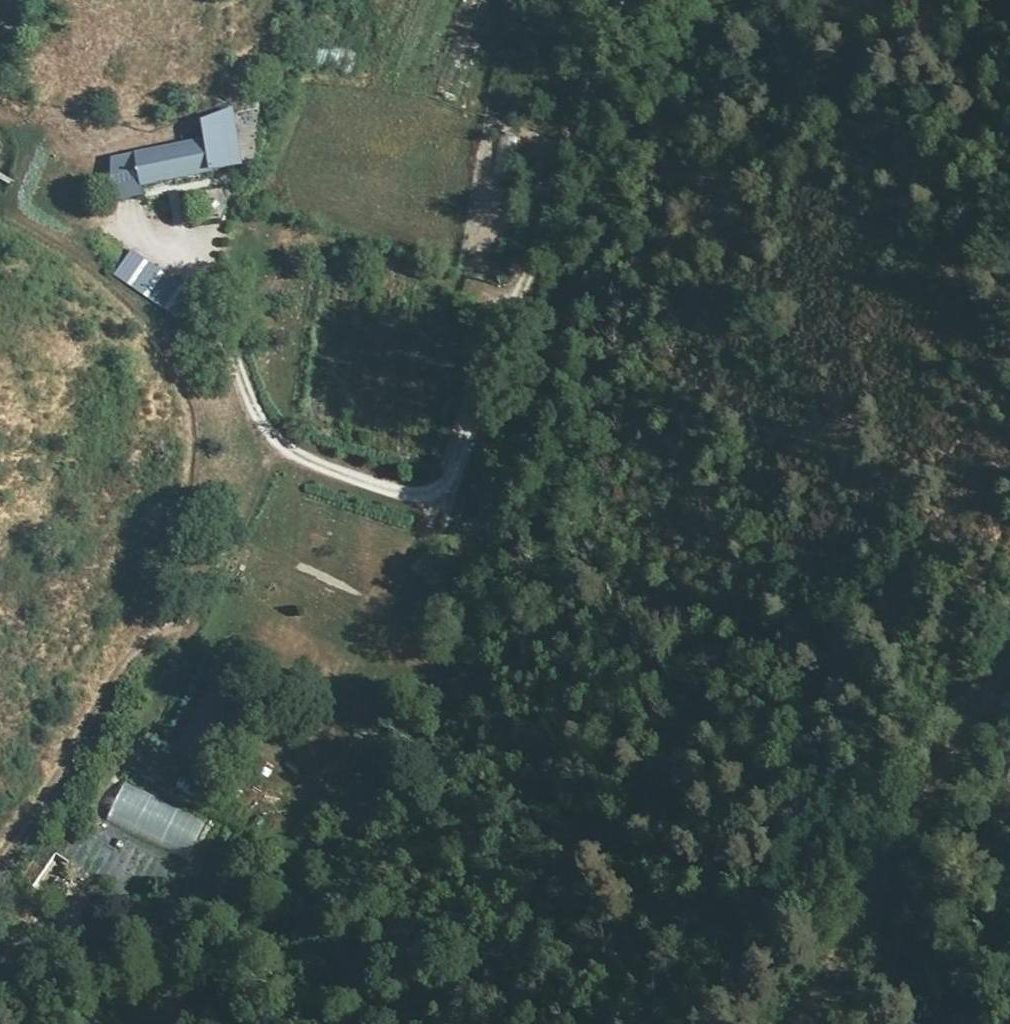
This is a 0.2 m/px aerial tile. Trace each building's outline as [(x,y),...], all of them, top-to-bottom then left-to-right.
[(469,6),(484,11),(488,0),(471,0),(469,6)] [(352,74),(357,53),(332,47),(327,68),(352,74)] [(500,135),(499,171),(515,171),(516,136),(500,135)] [(137,157),(141,184),(211,174),(205,142),(136,153),(137,157)] [(137,157),(118,160),(121,187),(141,184),(137,157)] [(130,248),(112,274),(179,320),(197,293),(130,248)] [(107,828),(193,856),(207,816),(120,787),(107,828)] [(51,892),(72,860),(54,849),(33,880),(51,892)]
